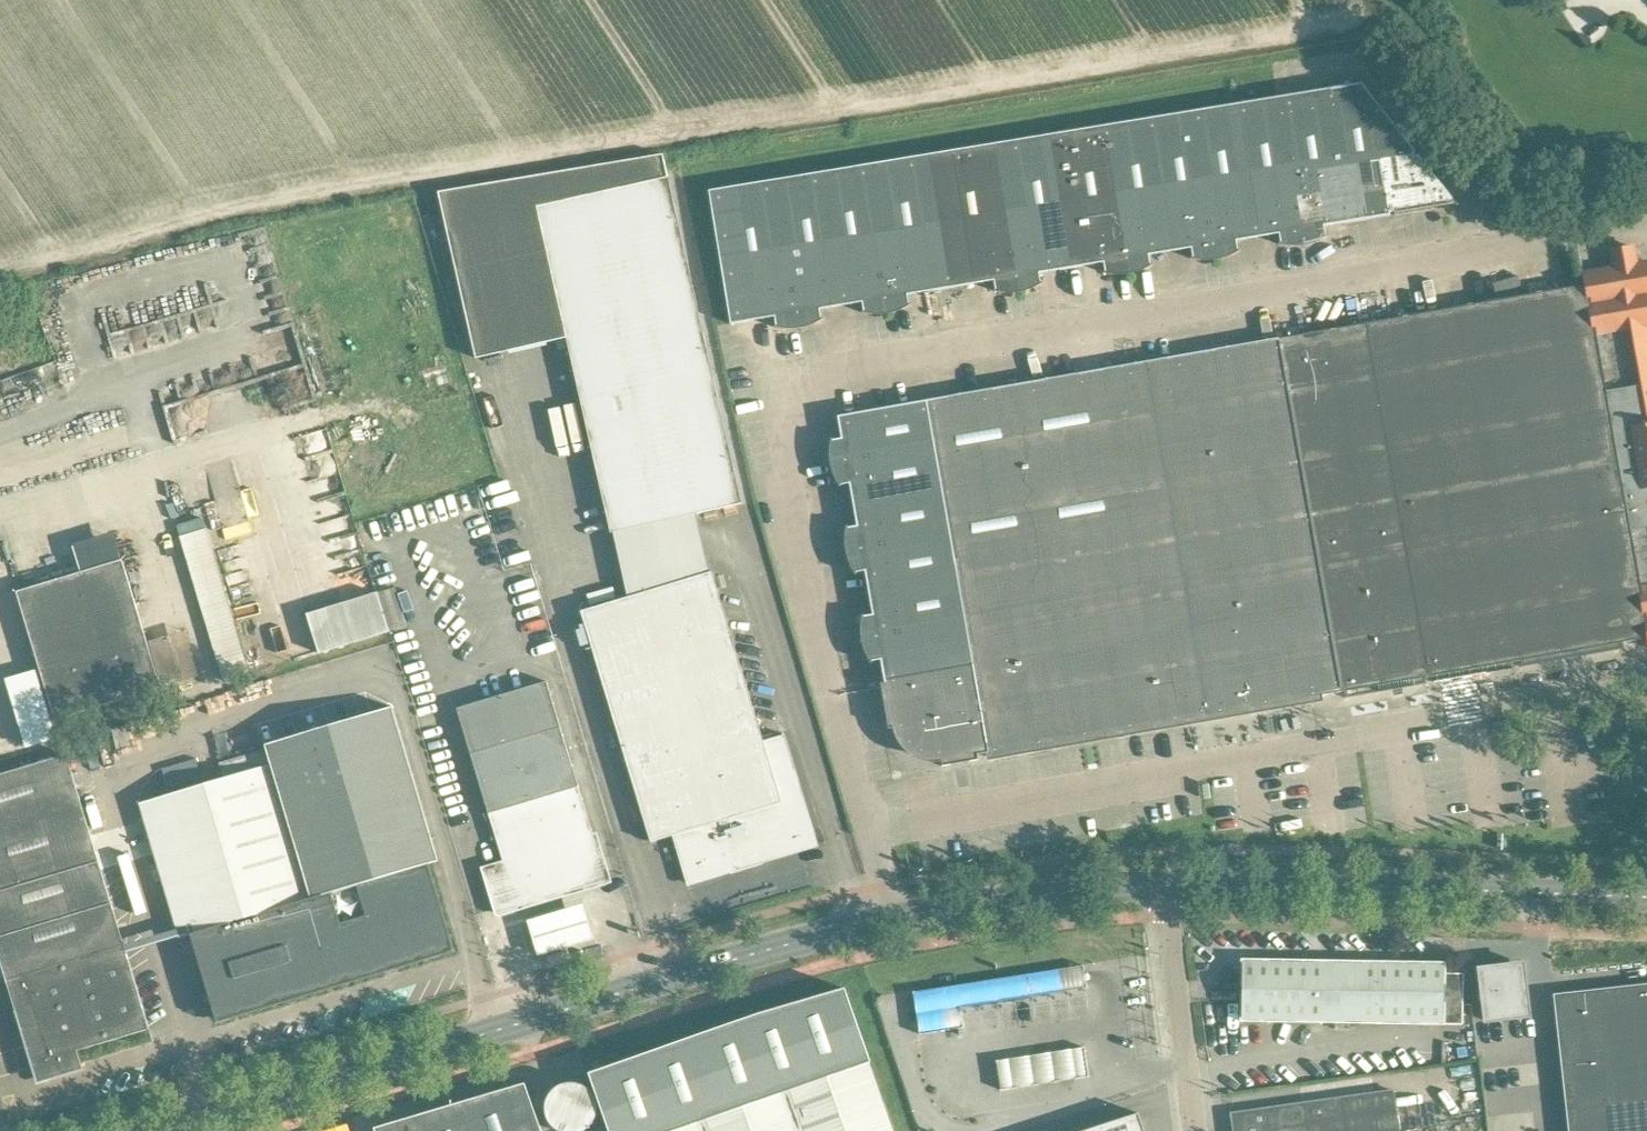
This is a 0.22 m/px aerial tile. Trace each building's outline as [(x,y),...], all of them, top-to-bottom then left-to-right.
[(1362,83),(1324,90),(1346,223),(1434,208),(1443,187),(1418,155),(1416,156),(1413,154),(1415,152),(1362,83)] [(1324,90),(1280,97),(1304,243),(1319,241),(1323,239),(1328,236),(1327,235),(1326,235),(1324,226),(1346,223),(1324,90)] [(1280,97),(1236,104),(1258,237),(1279,234),(1281,243),(1279,242),(1279,244),(1289,246),(1304,243),(1280,97)] [(1236,104),(1192,111),(1216,258),(1231,255),(1236,254),(1240,251),(1239,249),(1238,250),(1237,241),(1258,237),(1236,104)] [(1192,111),(1148,118),(1170,252),(1192,248),(1193,257),(1192,257),(1191,259),(1201,260),(1216,258),(1192,111)] [(1148,118),(1095,127),(1124,273),(1144,270),(1148,267),(1152,265),(1151,263),(1150,264),(1149,255),(1170,252),(1148,118)] [(1095,127),(1050,135),(1072,268),(1104,263),(1105,271),(1104,271),(1104,273),(1108,274),(1113,275),(1124,273),(1095,127)] [(1050,135),(995,144),(1019,290),(1034,288),(1043,283),(1042,281),(1041,282),(1039,273),(1072,268),(1050,135)] [(995,144),(929,154),(951,288),(994,281),(996,289),(994,289),(994,291),(1004,293),(1019,290),(995,144)] [(663,154),(439,193),(476,359),(567,338),(627,597),(580,612),(650,842),(672,836),(686,881),(729,868),(731,874),(763,864),(761,858),(815,842),(817,847),(819,846),(785,734),(763,741),(712,571),(710,572),(696,513),(742,503),(663,154)] [(929,154),(863,165),(887,312),(902,309),(907,307),(911,305),(910,303),(909,304),(908,295),(951,288),(929,154)] [(863,165),(819,172),(841,306),(863,302),(864,311),(863,311),(862,313),(867,314),(872,314),(887,312),(863,165)] [(819,172),(775,180),(800,326),(815,324),(819,322),(823,319),(822,317),(821,318),(820,309),(841,306),(819,172)] [(709,191),(727,302),(731,324),(775,317),(776,326),(775,325),(775,327),(780,328),(784,329),(800,326),(775,180),(709,191)] [(1455,307),(1517,661),(1646,638),(1646,375),(1638,326),(1646,324),(1646,299),(1646,294),(1646,262),(1636,264),(1633,247),(1611,251),(1614,268),(1584,273),(1586,284),(1455,307)] [(1455,307),(1278,339),(1345,691),(1517,661),(1455,307)] [(1341,691),(1278,339),(1081,373),(1127,638),(1171,630),(1187,721),(1190,720),(1190,719),(1250,708),(1250,709),(1257,708),(1257,707),(1316,697),(1316,698),(1323,697),(1322,695),(1341,691)] [(1081,373),(993,389),(1056,744),(1059,743),(1059,742),(1118,732),(1118,733),(1125,732),(1124,730),(1183,720),(1184,721),(1187,721),(1171,630),(1127,638),(1081,373)] [(881,683),(882,688),(882,692),(886,692),(891,719),(887,720),(889,729),(898,727),(899,730),(900,733),(901,736),(903,739),(904,742),(906,744),(908,746),(911,748),(913,750),(916,752),(919,754),(922,755),(925,756),(928,756),(931,757),(934,757),(937,757),(940,756),(942,766),(951,764),(950,760),(969,757),(970,761),(978,760),(978,755),(986,753),(986,756),(993,755),(993,754),(1052,743),(1052,744),(1056,744),(993,389),(926,401),(934,445),(942,489),(950,533),(958,577),(965,622),(973,664),(885,680),(885,683),(881,683)] [(830,448),(832,463),(934,445),(926,401),(838,416),(842,439),(833,440),(833,439),(831,438),(830,443),(830,448)] [(934,445),(832,463),(835,478),(837,483),(840,487),(842,486),(841,485),(850,483),(854,505),(942,489),(934,445)] [(845,536),(848,551),(950,533),(942,489),(854,505),(857,526),(848,527),(849,526),(847,526),(845,536)] [(243,669),(210,516),(183,521),(217,675),(243,669)] [(950,533),(848,551),(851,566),(853,570),(856,575),(857,574),(856,572),(865,571),(869,593),(958,577),(950,533)] [(54,719),(160,688),(122,560),(16,591),(54,719)] [(861,624),(864,639),(965,622),(958,577),(869,593),(873,615),(864,616),(864,615),(863,614),(861,620),(861,624)] [(390,634),(377,592),(305,614),(318,655),(390,634)] [(965,622),(864,639),(866,655),(871,663),(873,662),(873,661),(881,659),(885,680),(973,664),(965,622)] [(28,673),(2,681),(21,744),(47,735),(28,673)] [(481,867),(495,913),(607,879),(547,681),(457,708),(503,860),(481,867)] [(140,802),(174,916),(180,937),(192,934),(213,1005),(211,1006),(216,1015),(223,1019),(232,1019),(233,1018),(232,1016),(245,1013),(246,1014),(261,1010),(260,1008),(273,1004),(273,1006),(289,1002),(288,1000),(300,996),(301,998),(316,993),(316,992),(328,988),(329,990),(344,985),(343,983),(356,980),(356,982),(372,977),(371,975),(383,972),(384,973),(399,969),(399,967),(411,963),(412,965),(427,961),(427,959),(439,955),(439,957),(441,956),(448,952),(452,944),(452,936),(451,935),(449,935),(428,864),(438,861),(432,839),(392,706),(266,743),(272,762),(140,802)] [(0,775),(0,958),(35,1072),(47,1080),(83,1069),(78,1051),(150,1029),(68,754),(0,775)] [(585,894),(528,911),(531,919),(537,939),(539,946),(596,929),(594,922),(588,901),(585,894)] [(1522,956),(1478,961),(1484,1014),(1528,1008),(1522,956)] [(1240,1021),(1445,1024),(1462,1024),(1463,971),(1445,971),(1446,962),(1241,959),(1240,1021)] [(1554,994),(1569,1130),(1646,1130),(1646,984),(1554,994)] [(845,988),(759,1013),(589,1073),(610,1130),(895,1130),(845,988)] [(1086,1046),(999,1055),(1002,1085),(1089,1076),(1086,1046)] [(590,1090),(588,1088),(586,1087),(584,1086),(582,1085),(580,1084),(578,1083),(576,1083),(574,1083),(571,1082),(569,1082),(567,1083),(565,1083),(562,1084),(560,1085),(558,1086),(556,1087),(555,1088),(553,1090),(552,1092),(550,1093),(549,1095),(548,1097),(547,1099),(546,1102),(546,1104),(546,1106),(545,1108),(546,1110),(546,1113),(546,1115),(547,1117),(548,1119),(549,1121),(550,1123),(552,1125),(553,1126),(555,1128),(557,1129),(558,1130),(559,1130),(583,1130),(584,1130),(586,1129),(588,1128),(590,1126),(591,1125),(592,1123),(594,1121),(595,1119),(596,1117),(596,1115),(597,1113),(597,1110),(597,1108),(597,1106),(597,1104),(596,1102),(596,1099),(595,1097),(594,1095),(592,1093),(591,1092),(590,1090)] [(525,1083),(375,1128),(376,1130),(539,1130),(525,1083)] [(1234,1130),(1392,1130),(1400,1130),(1394,1091),(1343,1098),(1232,1114),(1234,1130)] [(1139,1113),(1084,1130),(1144,1130),(1139,1113)]
